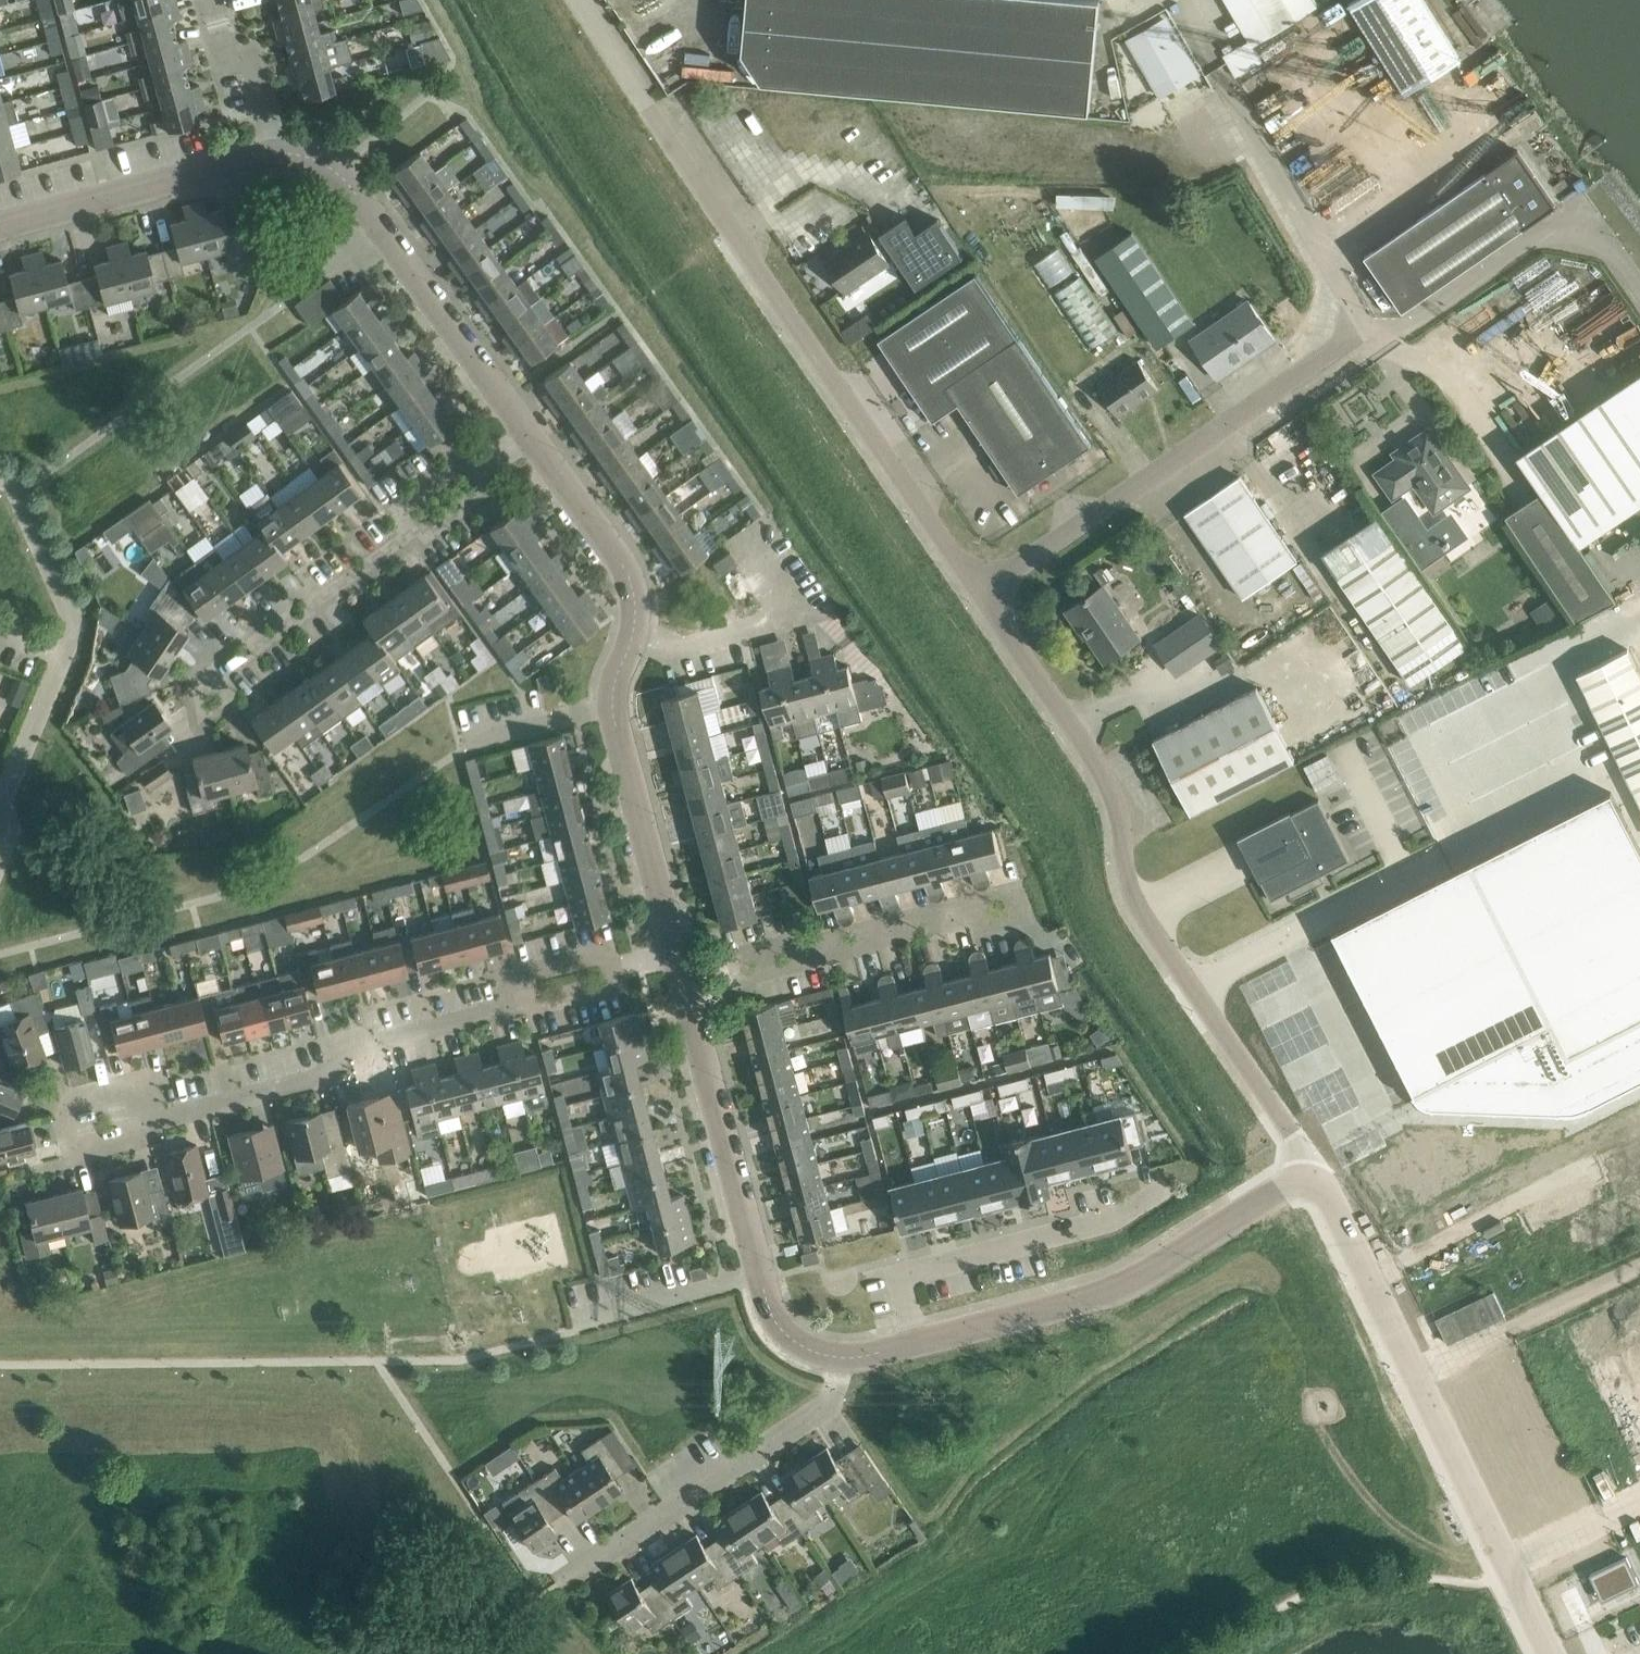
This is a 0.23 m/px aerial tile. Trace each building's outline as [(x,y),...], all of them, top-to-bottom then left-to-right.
[(38,3),(40,9),(52,5),(50,0),(38,0),(38,3)] [(60,13),(73,9),(74,9),(72,0),(56,0),(60,13)] [(138,16),(177,5),(176,0),(119,0),(121,8),(135,4),(138,16)] [(277,32),(317,21),(313,9),(327,6),(326,0),(304,0),(280,6),(283,17),(274,20),(277,32)] [(1091,109),(1099,0),(748,0),(742,52),(763,82),(1091,109)] [(1406,94),(1462,59),(1425,0),(1356,0),(1350,4),(1406,94)] [(127,31),(130,42),(174,30),(172,19),(181,17),(177,5),(138,16),(141,27),(127,31)] [(73,9),(60,13),(66,35),(79,31),(73,9)] [(1128,40),(1160,95),(1197,74),(1165,18),(1128,40)] [(426,19),(409,24),(414,42),(420,41),(431,38),(426,19)] [(289,41),(292,52),(336,40),(333,29),(320,32),(317,21),(277,32),(280,44),(289,41)] [(44,27),(48,39),(60,36),(57,23),(44,27)] [(147,49),(150,61),(190,50),(187,38),(177,41),(174,30),(130,42),(133,53),(147,49)] [(60,36),(48,39),(52,53),(64,50),(60,36)] [(431,38),(420,41),(426,64),(451,57),(439,36),(431,38)] [(286,65),(289,77),(329,66),(351,59),(346,37),(336,40),(292,52),(295,63),(286,65)] [(1250,39),(1224,54),(1237,76),(1263,61),(1250,39)] [(139,76),(142,87),(187,75),(184,65),(193,62),(190,50),(150,61),(153,73),(139,76)] [(329,66),(289,77),(292,89),(302,87),(305,98),(349,86),(346,74),(332,78),(329,66)] [(57,72),(60,85),(73,82),(69,69),(57,72)] [(159,95),(162,106),(202,95),(199,84),(190,86),(187,75),(142,87),(145,98),(159,95)] [(73,82),(60,85),(66,108),(79,105),(73,82)] [(81,89),(84,102),(102,98),(98,85),(81,89)] [(202,95),(162,106),(166,118),(152,121),(155,133),(169,129),(169,130),(199,121),(196,110),(205,107),(202,95)] [(85,103),(91,125),(108,121),(102,99),(85,103)] [(8,124),(2,101),(0,102),(0,126),(8,124)] [(70,117),(74,131),(84,128),(80,114),(70,117)] [(460,122),(474,141),(481,136),(467,117),(460,122)] [(108,121),(91,125),(97,149),(114,144),(108,121)] [(15,147),(8,124),(0,126),(0,151),(15,147)] [(84,128),(74,131),(77,144),(87,141),(84,128)] [(474,141),(488,161),(495,155),(481,136),(474,141)] [(0,151),(0,176),(21,170),(15,147),(0,151)] [(1365,254),(1402,309),(1556,204),(1519,149),(1365,254)] [(394,184),(401,194),(434,170),(420,150),(395,169),(402,178),(394,184)] [(495,155),(488,161),(496,172),(503,167),(495,155)] [(416,198),(422,207),(448,189),(434,170),(401,194),(408,204),(416,198)] [(507,187),(515,199),(522,194),(514,182),(507,187)] [(421,222),(428,232),(462,208),(448,189),(422,207),(429,216),(421,222)] [(522,194),(515,199),(524,211),(531,206),(522,194)] [(204,200),(194,203),(207,254),(233,247),(235,255),(250,251),(243,223),(228,227),(223,208),(208,213),(204,200)] [(177,246),(163,250),(170,277),(185,272),(181,261),(207,254),(194,203),(183,206),(186,218),(171,223),(177,246)] [(443,237),(450,246),(475,227),(462,208),(428,232),(436,242),(443,237)] [(541,220),(550,232),(557,227),(548,215),(541,220)] [(870,231),(825,261),(846,292),(891,262),(887,257),(894,252),(918,287),(964,255),(938,217),(917,231),(906,216),(882,232),(884,235),(876,241),(870,231)] [(448,260),(456,270),(489,246),(475,227),(450,246),(456,255),(448,260)] [(557,227),(550,232),(558,244),(565,239),(557,227)] [(1097,255),(1159,346),(1195,321),(1134,231),(1097,255)] [(128,241),(117,244),(131,294),(157,287),(156,281),(170,277),(163,250),(148,254),(147,250),(131,254),(128,241)] [(97,274),(83,278),(90,305),(105,301),(105,302),(131,294),(117,244),(107,247),(110,259),(94,264),(97,274)] [(471,275),(477,284),(503,266),(489,246),(456,270),(463,280),(471,275)] [(43,251),(33,254),(46,304),(72,297),(75,309),(90,305),(83,278),(68,282),(62,259),(46,263),(43,251)] [(568,258),(561,263),(570,276),(577,271),(584,266),(575,253),(568,258)] [(16,296),(2,300),(9,327),(24,323),(20,311),(46,304),(33,254),(22,256),(25,269),(10,273),(16,296)] [(476,298),(483,309),(516,285),(503,266),(477,284),(483,293),(476,298)] [(577,271),(591,290),(598,285),(584,266),(577,271)] [(959,402),(1020,493),(1092,444),(1019,336),(976,273),(879,339),(934,420),(959,402)] [(334,308),(346,299),(330,278),(318,286),(334,308)] [(333,308),(346,327),(347,328),(372,309),(366,301),(374,295),(366,284),(346,299),(334,308),(333,308)] [(498,313),(504,322),(530,304),(516,285),(483,309),(490,319),(498,313)] [(598,285),(591,290),(604,309),(612,304),(598,285)] [(322,316),(333,308),(334,308),(318,286),(307,295),(322,316)] [(310,324),(322,316),(307,295),(295,303),(310,324)] [(503,337),(510,347),(554,316),(540,296),(530,304),(504,322),(511,331),(503,337)] [(9,327),(2,300),(0,301),(0,330),(9,327)] [(1192,339),(1219,378),(1276,339),(1249,300),(1192,339)] [(347,328),(361,347),(394,323),(387,313),(379,318),(372,309),(347,328)] [(869,313),(844,329),(853,342),(877,325),(869,313)] [(554,316),(510,347),(517,357),(525,351),(532,361),(558,342),(557,342),(568,335),(554,316)] [(617,327),(631,346),(638,341),(624,322),(617,327)] [(361,347),(374,366),(400,348),(393,339),(401,333),(394,323),(361,347)] [(639,357),(645,365),(652,360),(638,341),(631,346),(613,359),(621,369),(639,357)] [(374,366),(388,385),(422,361),(414,351),(406,357),(400,348),(374,366)] [(72,360),(70,351),(60,354),(62,363),(72,360)] [(278,360),(287,371),(294,367),(285,355),(278,360)] [(1100,386),(1120,415),(1159,388),(1140,359),(1100,386)] [(544,394),(551,404),(584,380),(570,360),(545,379),(551,388),(544,394)] [(652,360),(645,365),(653,377),(660,372),(652,360)] [(388,385),(402,405),(428,386),(421,377),(429,371),(422,361),(388,385)] [(294,367),(287,371),(295,383),(302,378),(294,367)] [(1577,620),(1617,599),(1581,546),(1639,506),(1639,374),(1518,456),(1542,491),(1507,515),(1577,620)] [(566,408),(572,417),(598,399),(608,391),(601,382),(591,389),(584,380),(551,404),(558,414),(566,408)] [(672,403),(672,404),(679,399),(666,380),(658,384),(651,390),(664,409),(672,403)] [(402,405),(416,424),(449,400),(442,389),(434,395),(428,386),(402,405)] [(292,389),(267,406),(279,422),(303,404),(292,389)] [(306,398),(314,409),(322,404),(313,393),(306,398)] [(571,432),(578,442),(612,418),(598,399),(572,417),(579,426),(571,432)] [(672,404),(686,423),(693,418),(679,399),(672,404)] [(449,400),(416,424),(429,443),(455,424),(448,415),(456,409),(449,400)] [(314,409),(328,428),(339,421),(332,412),(329,414),(322,404),(314,409)] [(248,422),(254,430),(255,433),(275,418),(267,407),(260,412),(247,421),(248,422)] [(593,447),(600,456),(625,437),(612,418),(578,442),(585,452),(593,447)] [(691,430),(700,442),(707,437),(693,418),(686,423),(666,436),(674,449),(682,443),(679,439),(691,430)] [(328,428),(342,448),(349,442),(341,431),(344,429),(339,421),(328,428)] [(254,430),(248,422),(239,428),(243,433),(249,434),(254,430)] [(235,430),(227,435),(236,447),(243,441),(235,430)] [(1401,458),(1379,473),(1398,500),(1384,509),(1423,566),(1470,534),(1453,509),(1449,512),(1443,503),(1468,486),(1429,430),(1397,452),(1401,458)] [(227,435),(220,441),(228,452),(236,447),(227,435)] [(598,470),(606,480),(639,456),(625,437),(600,456),(606,464),(598,470)] [(707,437),(700,442),(708,454),(702,458),(703,460),(698,464),(702,469),(720,456),(707,437)] [(396,438),(370,457),(376,464),(384,458),(388,463),(405,450),(396,438)] [(356,466),(363,461),(366,459),(361,451),(357,453),(349,442),(342,448),(356,466)] [(329,469),(318,476),(340,507),(361,492),(340,462),(343,460),(334,447),(320,457),(329,469)] [(621,485),(627,494),(653,476),(639,456),(606,480),(613,490),(621,485)] [(195,459),(187,464),(195,476),(199,480),(201,483),(208,478),(195,459)] [(363,461),(356,466),(369,486),(376,481),(363,461)] [(718,468),(727,480),(734,475),(725,463),(718,468)] [(187,464),(173,475),(181,486),(195,476),(187,464)] [(734,475),(727,480),(735,492),(742,487),(734,475)] [(1187,512),(1244,597),(1298,559),(1241,475),(1187,512)] [(318,476),(298,491),(320,522),(340,507),(318,476)] [(626,508),(633,519),(666,495),(653,476),(627,494),(633,503),(626,508)] [(199,480),(191,486),(196,494),(204,488),(201,483),(199,480)] [(298,491),(278,505),(300,536),(320,522),(298,491)] [(157,494),(150,498),(161,514),(169,508),(161,497),(159,498),(157,494)] [(748,510),(754,519),(761,514),(747,494),(740,499),(733,504),(740,515),(748,510)] [(648,523),(654,532),(680,514),(666,495),(633,519),(640,528),(648,523)] [(161,514),(150,498),(149,499),(149,498),(131,511),(136,518),(148,510),(154,519),(161,514)] [(278,505),(257,521),(263,530),(264,529),(280,550),(281,550),(300,536),(278,505)] [(490,527),(504,547),(538,523),(531,513),(523,518),(516,509),(490,527)] [(653,546),(660,557),(694,533),(680,514),(654,532),(661,541),(653,546)] [(1379,514),(1323,551),(1412,683),(1468,645),(1379,514)] [(114,524),(124,538),(136,530),(125,516),(114,524)] [(255,536),(244,543),(267,574),(287,559),(281,550),(280,550),(264,529),(263,530),(257,521),(248,527),(255,536)] [(504,547),(518,566),(544,547),(537,538),(545,533),(538,523),(504,547)] [(694,533),(660,557),(667,567),(675,561),(682,571),(708,552),(694,533)] [(85,543),(76,549),(83,563),(94,556),(85,543)] [(244,543),(224,558),(246,588),(267,574),(244,543)] [(204,572),(203,573),(225,603),(246,588),(224,558),(216,546),(195,560),(204,572)] [(518,566),(532,585),(565,561),(558,551),(550,556),(544,547),(518,566)] [(713,563),(721,574),(738,562),(731,551),(713,563)] [(437,566),(445,577),(450,584),(457,579),(444,561),(437,566)] [(532,585),(546,604),(572,586),(565,577),(573,571),(565,561),(532,585)] [(431,570),(405,589),(426,620),(435,632),(462,612),(431,570)] [(225,603),(203,573),(183,588),(205,618),(225,603)] [(143,631),(174,653),(190,630),(182,624),(196,614),(170,576),(150,605),(157,610),(143,631)] [(1176,587),(1168,593),(1174,601),(1182,596),(1189,607),(1196,603),(1177,576),(1169,577),(1176,587)] [(1083,627),(1106,660),(1140,637),(1104,584),(1068,609),(1081,628),(1083,627)] [(546,604),(560,623),(593,599),(586,589),(578,595),(572,586),(546,604)] [(456,593),(464,605),(472,599),(464,588),(456,593)] [(405,589),(385,603),(406,634),(407,634),(426,620),(405,589)] [(1552,598),(1535,609),(1548,630),(1565,619),(1552,598)] [(471,616),(477,624),(493,613),(487,605),(480,610),(472,599),(464,605),(472,616),(471,616)] [(593,599),(560,623),(574,643),(599,624),(592,615),(600,609),(593,599)] [(363,619),(373,632),(374,631),(386,649),(388,648),(396,659),(415,645),(407,634),(406,634),(385,603),(363,619)] [(477,624),(491,643),(499,638),(493,629),(509,618),(501,607),(493,613),(477,624)] [(1568,638),(1639,777),(1639,663),(1614,613),(1568,638)] [(1172,663),(1179,675),(1221,648),(1201,618),(1188,626),(1200,646),(1172,663)] [(143,631),(128,653),(134,657),(126,668),(110,674),(116,689),(104,693),(107,703),(119,699),(121,703),(152,691),(148,692),(143,679),(149,669),(158,675),(174,653),(143,631)] [(374,631),(373,632),(354,646),(376,676),(397,661),(396,659),(388,648),(386,649),(374,631)] [(471,658),(479,670),(495,658),(479,636),(470,642),(477,653),(471,658)] [(499,638),(491,643),(499,654),(507,649),(499,638)] [(354,646),(334,660),(364,702),(384,687),(376,676),(354,646)] [(505,661),(512,670),(520,681),(527,676),(519,665),(530,656),(523,648),(505,661)] [(835,653),(823,656),(837,708),(859,703),(861,710),(888,702),(884,687),(872,690),(868,677),(854,681),(849,665),(839,667),(835,653)] [(815,674),(806,676),(816,714),(837,708),(823,656),(811,659),(815,674)] [(334,660),(313,675),(343,716),(364,702),(334,660)] [(440,664),(432,669),(448,691),(459,683),(451,673),(448,675),(440,664)] [(792,664),(780,667),(794,720),(799,736),(819,731),(816,714),(806,676),(796,679),(792,664)] [(794,720),(780,667),(768,670),(772,685),(762,687),(775,738),(785,735),(782,723),(794,720)] [(448,691),(432,669),(424,675),(432,686),(435,684),(443,695),(448,691)] [(537,676),(541,692),(552,689),(548,673),(537,676)] [(313,675),(293,689),(323,731),(343,716),(313,675)] [(666,697),(672,721),(705,712),(699,689),(710,686),(708,675),(667,686),(670,696),(666,697)] [(16,676),(10,690),(26,697),(26,696),(32,683),(16,676)] [(745,687),(749,701),(758,698),(755,685),(745,687)] [(1258,686),(1154,739),(1192,812),(1296,759),(1258,686)] [(293,689),(273,704),(295,734),(302,745),(323,731),(293,689)] [(420,695),(400,710),(408,721),(428,706),(420,695)] [(758,698),(749,701),(751,708),(752,714),(761,711),(758,698)] [(134,740),(118,760),(127,774),(155,754),(147,743),(172,726),(154,701),(122,724),(134,740)] [(295,734),(273,704),(251,719),(264,737),(274,750),(295,734)] [(408,721),(400,710),(379,724),(387,736),(408,721)] [(672,721),(678,743),(711,735),(705,712),(672,721)] [(757,733),(761,746),(770,743),(766,730),(757,733)] [(366,734),(358,739),(367,751),(375,745),(366,734)] [(535,766),(569,757),(563,734),(529,743),(535,766)] [(678,743),(684,766),(717,757),(711,735),(678,743)] [(358,739),(351,745),(359,756),(367,751),(358,739)] [(246,743),(220,750),(231,790),(257,782),(260,795),(274,791),(269,770),(255,774),(246,743)] [(761,746),(766,768),(776,766),(773,757),(770,743),(761,746)] [(231,790),(220,750),(194,757),(202,788),(189,792),(194,812),(215,806),(217,805),(214,794),(231,790)] [(1328,754),(1305,766),(1318,790),(1341,778),(1328,754)] [(541,789),(575,780),(569,757),(535,766),(541,789)] [(684,766),(690,789),(723,780),(717,757),(684,766)] [(949,759),(931,764),(935,781),(957,776),(954,762),(953,758),(952,759),(949,759)] [(134,780),(142,791),(149,786),(151,787),(171,773),(162,760),(134,780)] [(326,763),(319,768),(327,779),(334,774),(326,763)] [(852,764),(830,770),(833,783),(855,777),(852,764)] [(926,765),(912,769),(917,788),(932,785),(926,765)] [(766,768),(772,791),(782,789),(776,766),(766,768)] [(319,768),(311,774),(319,785),(327,779),(319,768)] [(469,772),(472,782),(482,780),(480,769),(469,772)] [(809,775),(809,777),(812,788),(833,783),(830,770),(809,775)] [(887,792),(888,797),(906,792),(907,797),(913,795),(906,770),(883,776),(887,792)] [(812,788),(809,777),(787,783),(789,794),(812,788)] [(882,779),(872,781),(877,800),(887,797),(882,779)] [(472,782),(478,805),(488,803),(482,780),(472,782)] [(534,815),(581,803),(575,780),(541,789),(528,793),(534,815)] [(690,789),(696,812),(729,803),(723,780),(690,789)] [(838,789),(841,802),(864,797),(861,783),(838,789)] [(772,791),(779,814),(788,812),(785,802),(782,789),(772,791)] [(834,790),(815,794),(819,809),(820,814),(831,811),(829,802),(837,800),(834,790)] [(819,809),(815,794),(791,801),(795,816),(819,809)] [(1292,810),(1240,837),(1240,838),(1241,839),(1242,838),(1261,876),(1260,877),(1272,900),(1289,891),(1289,890),(1321,873),(1322,874),(1323,874),(1351,859),(1320,799),(1293,813),(1292,810)] [(696,812),(702,834),(735,826),(747,822),(742,800),(729,803),(696,812)] [(1599,800),(1267,945),(1385,1159),(1580,1228),(1639,1197),(1639,884),(1599,800)] [(478,805),(484,828),(494,825),(488,803),(478,805)] [(553,834),(553,835),(587,826),(581,803),(534,815),(531,816),(537,838),(553,834)] [(779,814),(784,837),(794,834),(790,821),(788,812),(779,814)] [(971,834),(967,817),(944,822),(957,872),(972,868),(975,883),(976,884),(977,885),(979,887),(981,888),(984,888),(985,888),(971,834)] [(944,822),(921,828),(940,900),(942,899),(944,897),(945,896),(946,895),(946,893),(947,892),(946,889),(943,876),(957,872),(944,822)] [(494,825),(484,828),(490,851),(505,846),(499,824),(494,825)] [(553,835),(559,857),(593,849),(587,826),(553,835)] [(702,834),(708,857),(741,849),(735,826),(702,834)] [(995,827),(971,834),(985,888),(987,887),(989,886),(989,885),(990,885),(991,883),(992,881),(992,879),(991,877),(988,864),(1003,860),(995,827)] [(940,900),(921,828),(899,834),(903,851),(912,884),(926,880),(930,894),(930,896),(931,897),(933,899),(935,900),(937,900),(938,900),(940,900)] [(788,850),(791,860),(800,857),(797,848),(794,834),(784,837),(770,840),(774,854),(788,850)] [(876,840),(853,846),(866,896),(881,892),(884,906),(885,908),(887,910),(888,911),(891,912),(894,912),(889,890),(876,840)] [(853,846),(830,852),(849,923),(850,923),(851,922),(854,921),(855,919),(855,917),(856,915),(855,914),(852,900),(866,896),(853,846)] [(559,857),(565,880),(599,871),(593,849),(559,857)] [(708,857),(714,880),(747,871),(741,849),(708,857)] [(903,851),(880,857),(889,890),(894,912),(895,911),(896,911),(897,910),(898,910),(899,908),(900,907),(901,905),(901,903),(897,888),(912,884),(903,851)] [(830,852),(819,854),(824,872),(811,875),(820,908),(835,904),(839,919),(841,921),(843,923),(844,923),(846,924),(847,924),(849,923),(830,852)] [(791,860),(796,882),(806,879),(802,866),(800,857),(791,860)] [(493,863),(496,874),(506,871),(504,860),(493,863)] [(486,861),(464,867),(468,884),(490,878),(486,861)] [(464,867),(442,873),(447,889),(468,884),(464,867)] [(506,871),(496,874),(499,884),(509,881),(506,871)] [(565,880),(571,903),(605,894),(599,871),(565,880)] [(714,880),(720,903),(753,894),(747,871),(714,880)] [(447,889),(442,873),(429,876),(431,885),(443,882),(445,890),(447,889)] [(796,882),(800,895),(809,893),(806,879),(796,882)] [(411,881),(386,888),(388,897),(414,890),(411,881)] [(388,897),(386,888),(372,891),(375,900),(388,897)] [(605,894),(571,903),(577,926),(611,917),(605,894)] [(753,894),(720,903),(726,926),(759,917),(753,894)] [(355,896),(342,899),(344,908),(357,905),(355,896)] [(342,899),(320,905),(322,914),(344,908),(342,899)] [(505,908),(508,919),(518,916),(525,914),(522,902),(515,905),(505,908)] [(284,914),(287,924),(289,929),(324,920),(322,914),(320,905),(284,914)] [(499,913),(477,919),(486,952),(508,946),(503,925),(499,913)] [(287,924),(284,914),(272,918),(274,927),(287,924)] [(518,916),(508,919),(514,942),(524,940),(518,916)] [(477,919),(456,924),(465,958),(486,952),(477,919)] [(242,925),(245,934),(246,940),(258,937),(255,922),(242,925)] [(456,924),(434,930),(443,964),(465,958),(456,924)] [(230,938),(245,934),(242,925),(228,929),(230,938)] [(443,964),(434,930),(412,936),(415,948),(420,967),(421,969),(443,964)] [(218,931),(184,940),(186,950),(199,946),(201,951),(222,945),(218,931)] [(412,936),(399,939),(402,952),(407,970),(420,967),(415,948),(412,936)] [(1022,938),(1040,1008),(1064,1002),(1051,953),(1036,956),(1033,943),(1032,942),(1032,941),(1030,939),(1028,938),(1027,938),(1025,937),(1024,937),(1022,937),(1022,938)] [(331,944),(343,990),(364,984),(355,951),(352,938),(331,944)] [(1005,965),(1018,1015),(1040,1008),(1022,938),(1021,938),(1020,939),(1018,940),(1017,941),(1016,944),(1016,945),(1016,948),(1020,961),(1005,965)] [(377,945),(385,979),(408,973),(407,970),(402,952),(399,939),(377,945)] [(186,950),(184,940),(170,944),(173,953),(186,950)] [(299,968),(305,988),(318,985),(320,996),(343,990),(331,944),(330,944),(332,952),(331,957),(320,960),(316,947),(295,953),(299,968)] [(355,951),(364,984),(385,979),(377,945),(355,951)] [(154,948),(141,952),(143,961),(156,957),(154,948)] [(978,949),(977,950),(995,1021),(1018,1015),(1005,965),(991,968),(987,954),(986,953),(986,952),(985,951),(984,951),(983,950),(979,949),(978,949)] [(959,977),(972,1025),(973,1025),(973,1027),(995,1022),(995,1021),(977,950),(976,950),(975,950),(973,951),(972,953),(971,956),(971,957),(971,958),(971,959),(974,973),(959,977)] [(101,972),(99,963),(119,957),(117,951),(84,960),(88,975),(101,972)] [(143,961),(141,952),(127,955),(130,964),(143,961)] [(914,988),(922,1021),(934,1018),(938,1033),(949,1031),(932,961),(931,962),(930,962),(927,964),(926,966),(925,968),(925,970),(926,973),(929,985),(914,988)] [(932,961),(949,1031),(972,1025),(959,977),(945,980),(942,967),(941,965),(941,964),(938,962),(937,962),(936,961),(934,961),(933,961),(932,961)] [(277,974),(290,1023),(312,1017),(304,988),(305,988),(299,968),(277,974)] [(883,996),(869,1000),(877,1033),(888,1030),(892,1047),(904,1044),(900,1027),(886,973),(883,974),(882,976),(880,978),(880,980),(880,982),(880,984),(883,996)] [(886,973),(900,1027),(922,1021),(914,988),(900,992),(896,979),(895,976),(894,975),(893,974),(892,974),(891,973),(889,973),(887,973),(886,973)] [(256,980),(268,1028),(290,1023),(277,974),(256,980)] [(147,975),(139,977),(142,989),(150,987),(147,975)] [(234,986),(247,1034),(268,1028),(256,980),(234,986)] [(56,1026),(66,1066),(95,1058),(85,1018),(84,1013),(96,1010),(90,984),(77,988),(80,1000),(56,1007),(53,1013),(56,1026)] [(811,990),(813,996),(834,990),(832,985),(811,990)] [(854,1039),(877,1033),(869,1000),(854,1004),(851,990),(850,989),(849,988),(848,987),(846,985),(844,985),(843,985),(842,985),(840,985),(854,1039)] [(234,986),(199,995),(208,1028),(221,1024),(225,1040),(247,1034),(234,986)] [(15,1066),(46,1055),(35,1026),(47,1021),(35,991),(11,1000),(0,1004),(0,1027),(15,1066)] [(164,1040),(155,1006),(152,993),(150,993),(130,998),(143,1046),(164,1040)] [(199,995),(177,1001),(186,1034),(208,1029),(207,1028),(208,1028),(199,995)] [(134,1012),(130,998),(100,1006),(108,1034),(115,1032),(120,1052),(143,1046),(134,1012)] [(828,1002),(831,1012),(840,1010),(837,999),(828,1002)] [(177,1001),(155,1006),(164,1040),(186,1034),(177,1001)] [(743,1011),(749,1034),(783,1025),(777,1002),(743,1011)] [(840,1010),(831,1012),(834,1024),(843,1022),(840,1010)] [(605,1042),(606,1044),(642,1035),(636,1011),(599,1021),(605,1042)] [(749,1034),(755,1057),(789,1048),(783,1025),(749,1034)] [(642,1035),(606,1044),(605,1045),(612,1068),(635,1062),(648,1059),(642,1035)] [(522,1039),(510,1043),(524,1095),(526,1106),(530,1109),(547,1105),(549,1099),(541,1073),(536,1052),(526,1054),(522,1039)] [(1049,1041),(1027,1047),(1031,1064),(1053,1058),(1051,1047),(1049,1041)] [(502,1060),(492,1063),(502,1101),(524,1095),(510,1043),(498,1046),(502,1060)] [(840,1047),(843,1058),(852,1056),(849,1045),(840,1047)] [(557,1057),(554,1046),(543,1049),(545,1059),(557,1057)] [(1006,1060),(1005,1060),(1008,1070),(1009,1070),(1009,1071),(1032,1065),(1031,1064),(1027,1047),(1004,1053),(1006,1060)] [(755,1057),(761,1079),(795,1071),(789,1048),(755,1057)] [(479,1051),(467,1054),(481,1106),(502,1101),(492,1063),(483,1065),(479,1051)] [(1103,1056),(1106,1067),(1124,1062),(1117,1052),(1103,1056)] [(459,1072),(449,1074),(460,1112),(481,1106),(467,1054),(455,1057),(459,1072)] [(843,1058),(846,1069),(855,1067),(852,1056),(843,1058)] [(563,1080),(557,1057),(545,1059),(551,1083),(563,1080)] [(436,1062),(424,1065),(442,1131),(462,1126),(459,1112),(460,1112),(449,1074),(440,1077),(436,1062)] [(598,1071),(604,1094),(641,1084),(635,1062),(612,1068),(598,1071)] [(1075,1063),(1060,1067),(1063,1078),(1078,1074),(1075,1063)] [(442,1131),(424,1065),(412,1068),(416,1083),(406,1086),(411,1107),(416,1123),(419,1135),(422,1137),(441,1132),(441,1131),(442,1131)] [(963,1083),(958,1065),(936,1071),(941,1089),(963,1083)] [(1063,1078),(1060,1067),(1046,1071),(1048,1082),(1063,1078)] [(761,1079),(767,1102),(801,1093),(795,1071),(761,1079)] [(1029,1076),(1014,1079),(1017,1090),(1032,1087),(1029,1076)] [(14,1113),(25,1087),(0,1077),(0,1109),(1,1107),(14,1113)] [(1017,1090),(1014,1079),(999,1083),(1002,1094),(1017,1090)] [(604,1094),(610,1116),(647,1107),(641,1084),(604,1094)] [(982,1088),(968,1092),(971,1102),(985,1099),(982,1088)] [(892,1089),(869,1096),(872,1106),(895,1100),(892,1089)] [(852,1093),(855,1104),(864,1102),(861,1090),(852,1093)] [(971,1102),(968,1092),(953,1095),(956,1106),(971,1102)] [(553,1095),(556,1106),(567,1103),(564,1093),(553,1095)] [(767,1102),(773,1125),(807,1116),(801,1093),(767,1102)] [(354,1125),(360,1148),(376,1143),(381,1160),(411,1152),(405,1131),(400,1110),(385,1114),(380,1095),(348,1104),(354,1125)] [(936,1100),(921,1104),(924,1115),(939,1111),(936,1100)] [(864,1102),(855,1104),(857,1115),(867,1113),(864,1102)] [(556,1106),(563,1129),(573,1126),(567,1103),(556,1106)] [(924,1115),(921,1104),(907,1107),(910,1118),(924,1115)] [(613,1126),(616,1139),(652,1129),(647,1107),(610,1116),(599,1119),(601,1129),(613,1126)] [(288,1120),(293,1141),(297,1156),(322,1149),(328,1176),(353,1169),(345,1140),(340,1119),(324,1123),(321,1111),(288,1120)] [(1137,1111),(1111,1118),(1122,1160),(1134,1157),(1131,1147),(1145,1143),(1137,1111)] [(874,1116),(877,1127),(892,1123),(889,1112),(874,1116)] [(773,1125),(779,1148),(813,1139),(807,1116),(773,1125)] [(1111,1118),(1087,1124),(1098,1167),(1122,1160),(1111,1118)] [(36,1150),(28,1121),(0,1128),(0,1173),(7,1171),(4,1159),(36,1150)] [(563,1129),(569,1151),(579,1149),(576,1138),(586,1135),(583,1123),(573,1126),(563,1129)] [(1087,1124),(1062,1130),(1073,1173),(1098,1167),(1087,1124)] [(230,1135),(236,1156),(242,1177),(258,1173),(262,1189),(288,1182),(285,1172),(279,1151),(265,1155),(258,1127),(230,1135)] [(616,1139),(622,1161),(658,1152),(652,1129),(616,1139)] [(1062,1130),(1038,1137),(1049,1179),(1073,1173),(1062,1130)] [(1037,1134),(1012,1140),(1028,1200),(1052,1194),(1048,1179),(1049,1179),(1038,1137),(1037,1137),(1037,1134)] [(863,1138),(866,1150),(876,1147),(873,1136),(863,1138)] [(779,1148),(785,1171),(819,1162),(813,1139),(779,1148)] [(1008,1156),(992,1161),(1003,1203),(1019,1199),(1020,1202),(1028,1200),(1012,1140),(1005,1142),(1008,1156)] [(165,1152),(171,1173),(178,1200),(210,1192),(203,1165),(197,1143),(165,1152)] [(876,1147),(866,1150),(872,1172),(882,1170),(876,1147)] [(551,1149),(539,1152),(542,1164),(554,1161),(551,1149)] [(569,1151),(572,1162),(581,1159),(579,1149),(569,1151)] [(516,1154),(520,1170),(530,1168),(525,1152),(516,1154)] [(622,1161),(628,1184),(664,1174),(658,1152),(622,1161)] [(992,1161),(967,1167),(978,1210),(1003,1203),(992,1161)] [(785,1171),(791,1194),(825,1185),(819,1162),(785,1171)] [(495,1165),(475,1170),(478,1182),(499,1177),(495,1165)] [(967,1167),(943,1174),(954,1216),(978,1210),(967,1167)] [(475,1170),(453,1176),(457,1188),(478,1182),(475,1170)] [(116,1200),(121,1221),(152,1213),(154,1221),(172,1217),(169,1208),(163,1187),(148,1191),(142,1171),(110,1179),(116,1200)] [(628,1184),(634,1206),(647,1203),(670,1197),(664,1174),(628,1184)] [(943,1174),(918,1180),(929,1222),(954,1216),(943,1174)] [(457,1188),(453,1176),(431,1182),(434,1194),(457,1188)] [(929,1222),(918,1180),(893,1187),(904,1229),(929,1222)] [(875,1184),(878,1195),(888,1193),(885,1181),(875,1184)] [(577,1186),(580,1196),(591,1194),(588,1183),(577,1186)] [(791,1194),(797,1217),(831,1208),(825,1185),(791,1194)] [(216,1189),(223,1217),(237,1213),(230,1186),(216,1189)] [(82,1187),(55,1193),(64,1231),(91,1224),(96,1241),(109,1237),(108,1233),(103,1212),(89,1215),(82,1187)] [(64,1231),(55,1193),(27,1200),(35,1228),(21,1232),(27,1256),(48,1251),(52,1250),(48,1235),(64,1231)] [(683,1193),(670,1197),(647,1203),(653,1226),(690,1217),(683,1193)] [(888,1193),(878,1195),(881,1206),(891,1203),(888,1193)] [(591,1194),(580,1196),(583,1208),(594,1205),(591,1194)] [(831,1208),(797,1217),(803,1240),(837,1231),(831,1208)] [(690,1217),(653,1226),(654,1229),(659,1250),(696,1240),(690,1217)] [(590,1231),(593,1242),(602,1239),(600,1228),(590,1231)] [(243,1236),(221,1241),(225,1254),(247,1248),(243,1236)] [(602,1239),(593,1242),(601,1275),(611,1272),(611,1274),(626,1271),(624,1262),(620,1262),(619,1255),(607,1257),(602,1239)] [(803,1253),(806,1264),(821,1260),(818,1249),(803,1253)] [(690,1268),(693,1279),(708,1275),(705,1264),(690,1268)] [(1437,1318),(1448,1343),(1507,1315),(1495,1291),(1437,1318)] [(594,1422),(602,1435),(627,1471),(637,1465),(609,1421),(594,1422)] [(589,1460),(576,1468),(600,1505),(623,1490),(610,1471),(621,1464),(609,1446),(602,1435),(581,1449),(589,1460)] [(828,1447),(806,1462),(830,1498),(843,1489),(850,1501),(885,1477),(866,1448),(840,1465),(828,1447)] [(796,1495),(786,1502),(805,1531),(824,1518),(817,1506),(830,1498),(806,1462),(783,1477),(796,1495)] [(556,1466),(536,1479),(555,1508),(565,1501),(578,1520),(600,1505),(576,1468),(563,1477),(556,1466)] [(555,1508),(536,1479),(516,1492),(524,1503),(510,1512),(535,1549),(558,1533),(545,1515),(555,1508)] [(763,1490),(741,1505),(765,1541),(777,1533),(785,1544),(805,1531),(786,1502),(775,1509),(763,1490)] [(730,1539),(720,1545),(740,1574),(759,1561),(752,1550),(765,1541),(741,1505),(718,1520),(730,1539)] [(698,1534),(675,1549),(700,1585),(712,1576),(720,1587),(740,1574),(720,1545),(710,1552),(698,1534)] [(665,1582),(655,1589),(674,1618),(694,1604),(687,1593),(700,1585),(675,1549),(653,1564),(665,1582)] [(1591,1574),(1604,1600),(1639,1582),(1628,1556),(1591,1574)] [(674,1618),(655,1589),(645,1596),(633,1577),(610,1592),(634,1629),(647,1620),(655,1631),(674,1618)]
